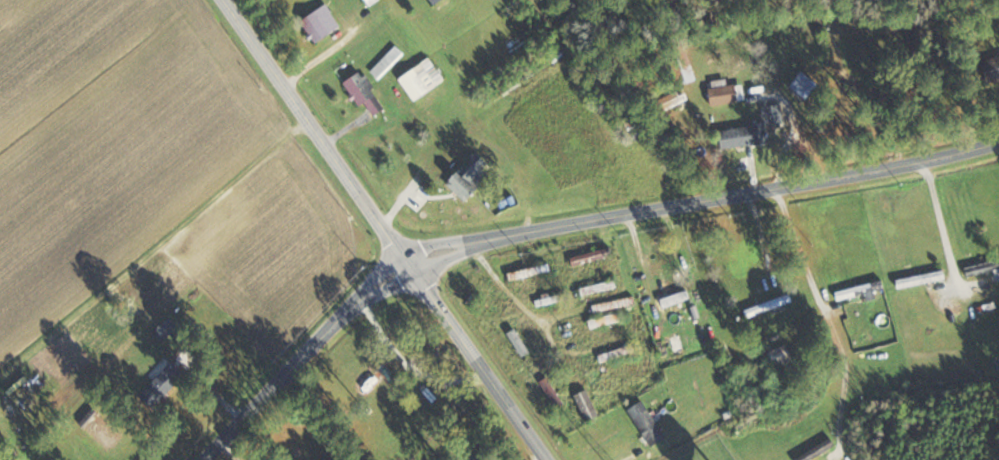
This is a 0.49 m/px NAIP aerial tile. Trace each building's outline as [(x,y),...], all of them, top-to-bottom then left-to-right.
[(299,19),(312,43),(339,28),(326,4),(299,19)] [(378,80),(404,54),(396,46),(370,71),(378,80)] [(667,54),(677,85),(694,80),(685,48),(667,54)] [(397,79),(414,102),(444,79),(427,57),(397,79)] [(998,79),(998,57),(979,61),(984,82),(998,79)] [(787,89),(805,98),(815,80),(797,70),(787,89)] [(384,105),(355,73),(341,85),(359,104),(362,102),(373,115),(384,105)] [(708,82),(708,104),(735,104),(735,82),(708,82)] [(767,101),(765,86),(750,87),(752,102),(767,101)] [(657,115),(688,105),(683,88),(651,98),(657,115)] [(717,129),(719,149),(768,143),(767,129),(784,126),(781,104),(762,106),(764,123),(717,129)] [(487,165),(476,154),(455,174),(452,171),(444,179),(459,193),(487,165)] [(571,267),(609,256),(607,248),(569,258),(571,267)] [(964,268),(966,278),(998,269),(998,258),(964,268)] [(506,274),(509,282),(550,269),(548,261),(506,274)] [(945,281),(944,272),(894,277),(895,287),(945,281)] [(834,291),(836,301),(886,290),(883,279),(834,291)] [(617,289),(615,281),(579,287),(580,295),(617,289)] [(653,291),(655,300),(694,290),(692,281),(653,291)] [(793,302),(789,293),(742,310),(745,319),(793,302)] [(535,300),(536,306),(549,303),(548,297),(535,300)] [(589,330),(622,321),(620,312),(586,320),(589,330)] [(506,332),(518,356),(527,352),(515,328),(506,332)] [(671,337),(676,352),(684,349),(679,335),(671,337)] [(634,351),(631,343),(597,356),(600,365),(634,351)] [(789,361),(783,346),(768,352),(774,367),(789,361)] [(550,374),(539,381),(556,407),(564,402),(558,393),(568,387),(554,365),(547,370),(550,374)] [(136,396),(149,409),(172,386),(159,373),(136,396)] [(39,401),(23,385),(0,407),(0,411),(15,426),(39,401)] [(599,415),(586,389),(572,395),(585,422),(599,415)] [(626,410),(649,447),(665,437),(641,400),(626,410)] [(793,459),(811,459),(835,446),(829,438),(793,459)]
